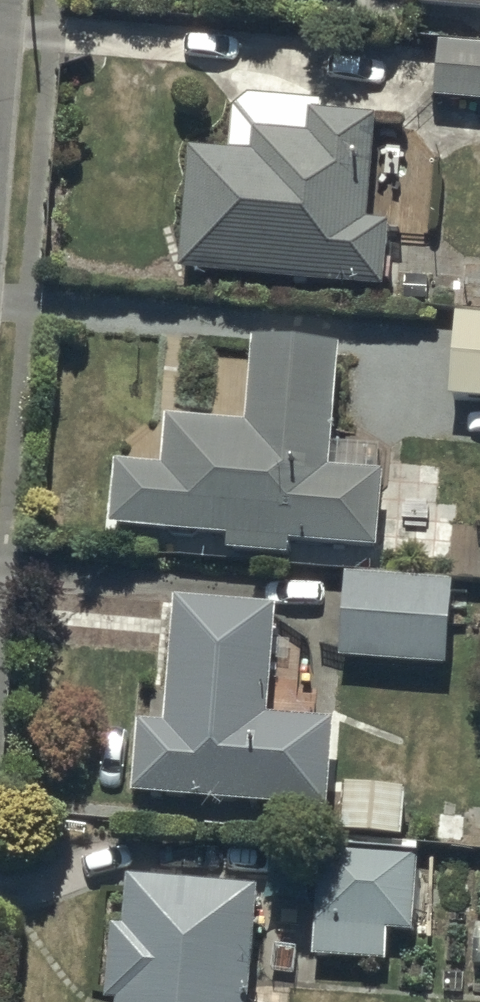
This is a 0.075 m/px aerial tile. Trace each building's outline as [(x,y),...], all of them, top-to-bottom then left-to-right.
[(479,14),(479,0),(401,0),(400,7),(479,14)] [(441,46),(436,102),(479,105),(479,49),(441,46)] [(370,226),(377,121),(312,116),(310,139),(255,134),(253,157),(191,152),(182,276),(385,291),(390,227),(370,226)] [(453,402),(479,404),(479,322),(459,320),(453,402)] [(291,547),(379,554),(385,477),(332,473),(341,351),(254,344),(248,427),(168,421),(164,471),(118,467),(113,532),(229,541),(228,555),(290,560),(291,547)] [(347,578),(341,662),(448,670),(455,586),(347,578)] [(140,728),(135,800),(331,815),(337,727),(271,722),(280,613),(177,605),(168,730),(140,728)] [(404,796),(345,794),(343,838),(403,840),(404,796)] [(322,855),(315,959),(388,964),(390,935),(414,937),(419,861),(322,855)] [(259,893),(131,883),(128,933),(115,932),(110,1001),(251,1001),(259,893)]
